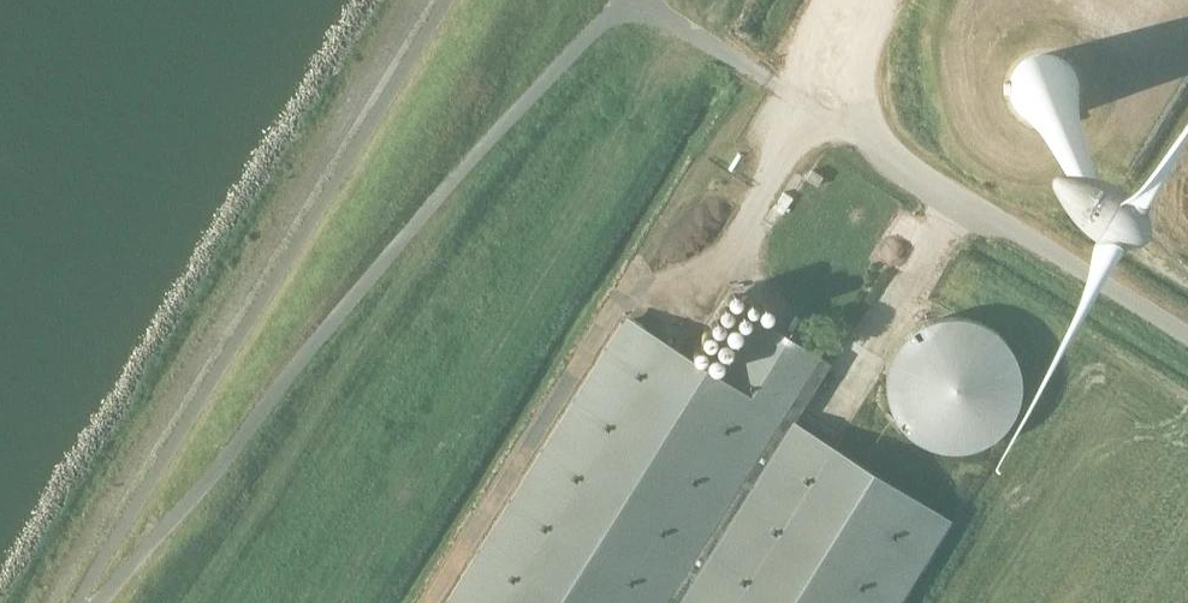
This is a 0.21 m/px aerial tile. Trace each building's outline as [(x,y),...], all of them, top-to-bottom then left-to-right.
[(1005,73),(1003,84),(1005,95),(1010,106),(1017,114),(1027,120),(1037,123),(1049,123),(1059,120),(1069,114),(1076,106),(1081,95),(1083,84),(1081,73),(1076,63),(1069,54),(1059,48),(1049,45),(1037,45),(1027,48),(1017,54),(1010,63),(1005,73)] [(824,180),(813,172),(807,181),(818,188),(824,180)] [(777,195),(768,215),(781,221),(790,202),(777,195)] [(1020,386),(1020,380),(1020,372),(1019,368),(1017,361),(1015,354),(1010,344),(1006,338),(1001,333),(997,328),(992,324),(987,321),(979,317),(972,314),(965,312),(960,311),(952,311),(946,311),(939,312),(931,314),(925,316),(920,318),(914,322),(910,325),(903,330),(898,336),(894,341),(890,347),(888,353),(885,359),(884,365),(883,372),(882,380),(883,387),(884,393),(885,400),(887,405),(890,411),(894,418),(898,424),(902,427),(907,432),(912,436),(916,438),(923,442),(929,445),(934,446),(940,447),(949,448),(956,448),(963,447),(969,446),(976,444),(982,441),(988,438),(994,433),(999,429),(1004,424),(1009,417),(1012,412),(1015,405),(1017,400),(1018,394),(1020,386)] [(948,528),(791,431),(832,365),(756,318),(715,383),(623,325),(449,602),(901,602),(948,528)]
